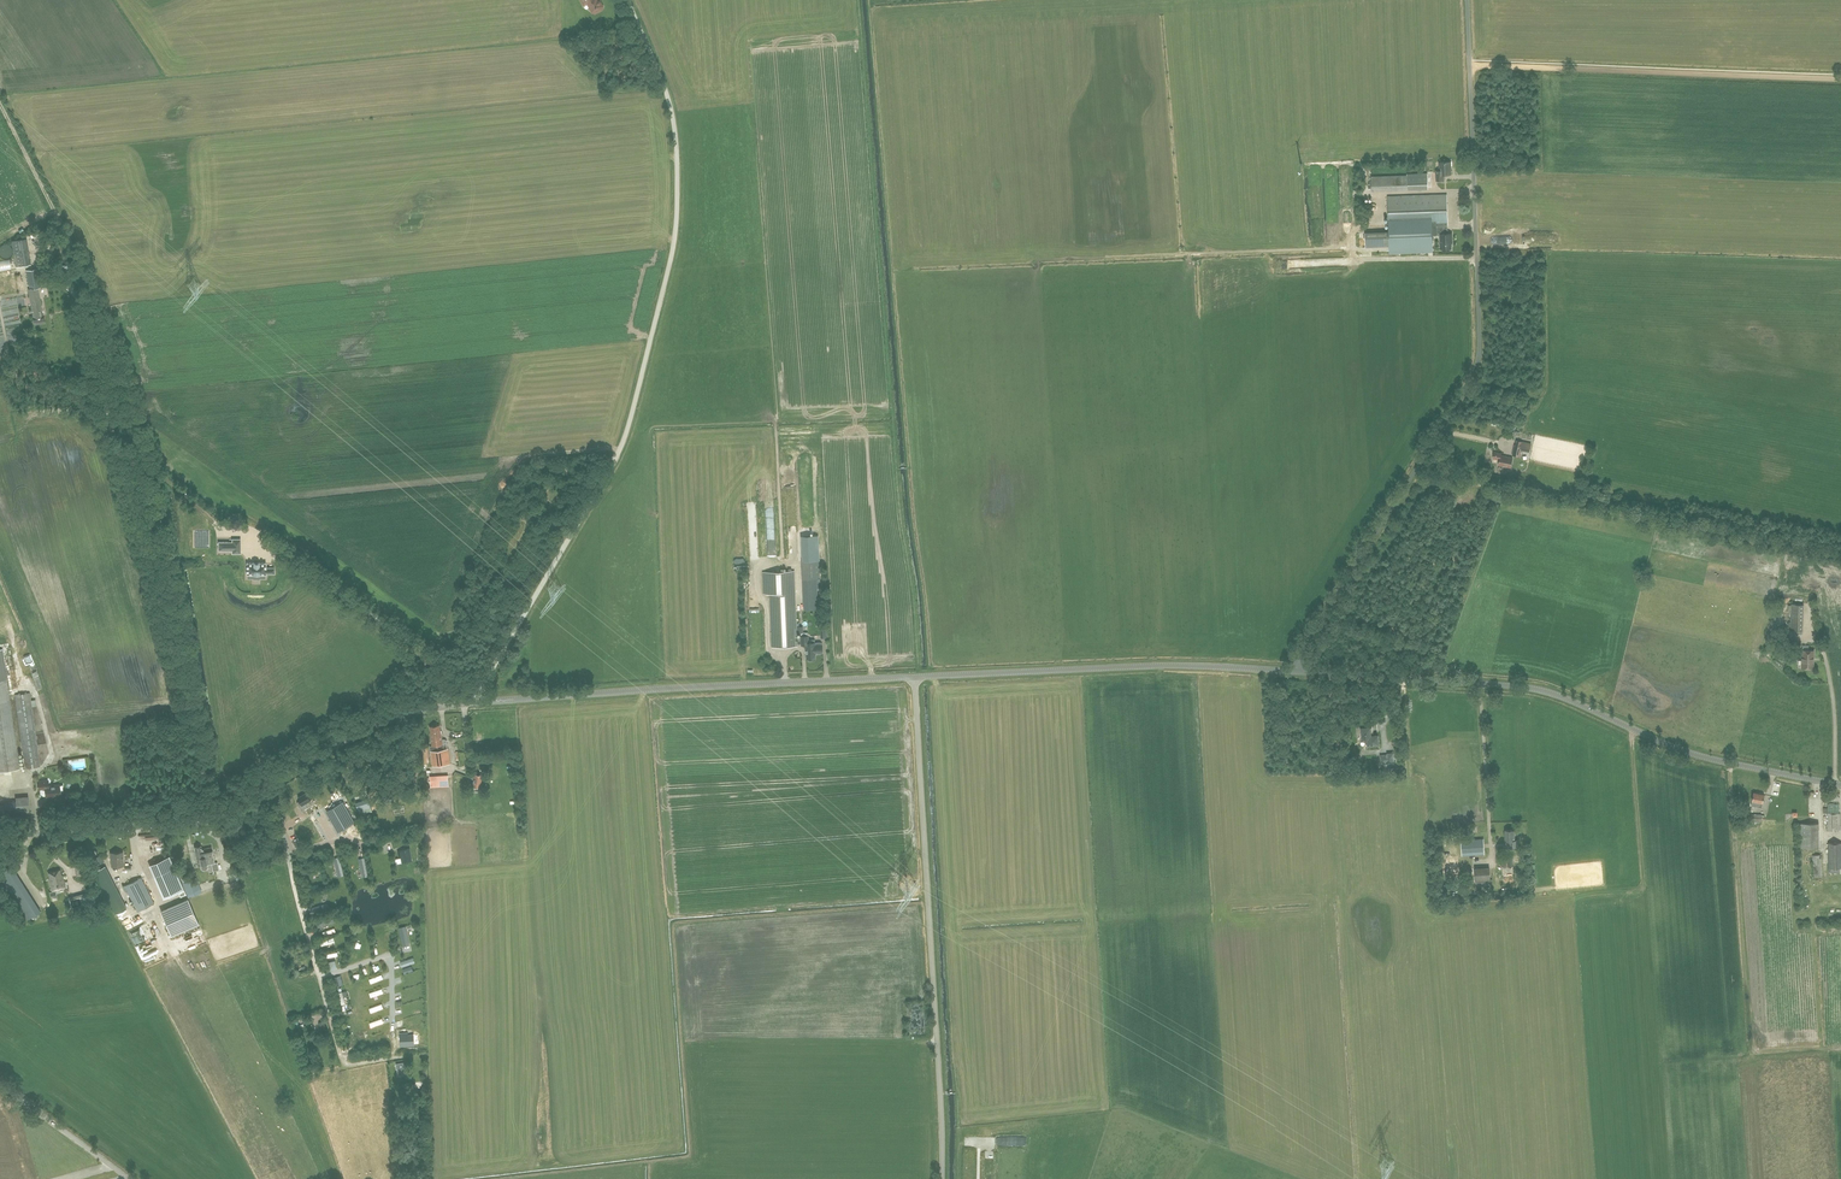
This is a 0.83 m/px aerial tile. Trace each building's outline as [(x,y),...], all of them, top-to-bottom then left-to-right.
[(583,5),(587,4),(589,4),(591,8),(591,10),(591,11),(592,12),(595,13),(599,11),(600,8),(599,7),(602,5),(600,0),(581,0),(583,5)] [(1436,180),(1444,180),(1444,174),(1451,174),(1451,162),(1439,162),(1439,174),(1436,174),(1436,180)] [(1372,190),(1428,188),(1427,173),(1407,174),(1407,175),(1371,176),(1372,190)] [(1389,227),(1389,232),(1390,246),(1390,253),(1433,251),(1433,235),(1436,235),(1440,235),(1440,249),(1451,248),(1451,239),(1452,239),(1452,233),(1447,233),(1447,225),(1448,225),(1447,194),(1388,196),(1389,227)] [(1323,225),(1324,217),(1314,217),(1314,225),(1323,225)] [(1365,247),(1390,246),(1389,232),(1365,233),(1365,247)] [(23,249),(23,251),(19,252),(23,267),(30,265),(26,248),(23,249)] [(0,262),(0,272),(18,269),(16,260),(0,262)] [(70,275),(69,265),(55,266),(55,272),(55,273),(65,272),(65,275),(70,275)] [(42,317),(40,310),(42,310),(38,288),(41,287),(38,268),(26,270),(29,289),(28,289),(32,312),(33,311),(34,318),(33,318),(34,324),(44,323),(43,316),(42,317)] [(1526,441),(1517,439),(1517,440),(1516,440),(1515,445),(1514,445),(1512,455),(1520,457),(1520,455),(1523,455),(1524,449),(1530,451),(1531,443),(1526,442),(1526,441)] [(1510,468),(1512,457),(1501,455),(1501,453),(1494,451),(1493,457),(1500,458),(1498,465),(1510,468)] [(802,492),(803,505),(810,505),(810,499),(812,498),(812,492),(802,492)] [(241,553),(240,539),(232,539),(232,542),(218,542),(218,550),(232,550),(232,553),(241,553)] [(751,543),(752,560),(760,560),(759,543),(751,543)] [(804,609),(818,609),(816,560),(802,561),(804,609)] [(246,574),(246,575),(247,575),(247,574),(253,574),(253,579),(259,579),(259,574),(265,574),(266,574),(274,574),(274,567),(266,567),(266,563),(266,562),(265,562),(265,563),(259,563),(253,563),(247,563),(246,563),(246,574)] [(797,640),(794,571),(763,572),(764,594),(770,594),(772,647),(797,646),(797,644),(801,644),(801,645),(806,645),(806,659),(807,658),(807,659),(808,660),(809,661),(811,661),(812,660),(812,659),(812,658),(815,658),(815,653),(822,653),(822,644),(821,644),(821,643),(820,642),(814,642),(814,640),(808,640),(808,636),(801,636),(801,640),(797,640)] [(265,584),(281,581),(280,575),(264,578),(265,584)] [(1803,630),(1803,604),(1791,604),(1791,605),(1788,605),(1788,612),(1791,612),(1791,621),(1789,621),(1788,626),(1791,626),(1791,630),(1803,630)] [(7,678),(3,649),(0,649),(0,772),(19,769),(7,678)] [(1813,668),(1814,650),(1802,650),(1801,668),(1813,668)] [(25,768),(40,766),(29,693),(15,695),(25,768)] [(450,763),(447,744),(447,740),(445,739),(442,739),(441,734),(440,725),(430,726),(431,734),(430,734),(432,746),(430,746),(432,766),(450,763)] [(1371,736),(1371,727),(1361,728),(1362,741),(1367,741),(1367,746),(1379,745),(1378,735),(1371,736)] [(1394,762),(1393,753),(1387,753),(1388,755),(1381,755),(1381,763),(1388,762),(1394,762)] [(480,787),(482,775),(474,774),(473,785),(471,785),(471,790),(481,792),(482,787),(480,787)] [(431,787),(449,786),(448,775),(430,776),(431,787)] [(48,786),(48,780),(37,781),(38,789),(45,789),(46,797),(60,795),(59,785),(48,786)] [(302,812),(306,810),(305,809),(309,807),(306,802),(311,800),(306,792),(298,798),(300,801),(297,803),(302,812)] [(1759,793),(1754,792),(1752,801),(1751,805),(1762,807),(1762,803),(1763,803),(1764,794),(1763,794),(1763,793),(1760,792),(1759,793)] [(17,814),(29,813),(28,798),(16,799),(17,814)] [(370,802),(356,807),(358,812),(371,808),(370,802)] [(1761,822),(1762,819),(1765,819),(1765,815),(1761,814),(1762,814),(1753,814),(1753,811),(1750,810),(1750,821),(1761,822)] [(1516,823),(1522,819),(1518,813),(1512,817),(1516,823)] [(1840,813),(1828,813),(1824,813),(1824,818),(1827,818),(1827,830),(1840,830),(1840,813)] [(1802,847),(1819,846),(1818,819),(1801,820),(1802,847)] [(1515,840),(1514,829),(1505,830),(1505,840),(1508,840),(1509,847),(1518,847),(1518,840),(1515,840)] [(1840,867),(1840,843),(1828,843),(1829,867),(1840,867)] [(1461,858),(1485,855),(1484,850),(1488,849),(1487,845),(1460,849),(1461,858)] [(201,849),(201,846),(194,847),(198,866),(208,864),(214,863),(211,847),(201,849)] [(409,849),(398,851),(399,858),(401,858),(402,862),(412,860),(409,849)] [(1449,877),(1458,876),(1456,851),(1447,852),(1449,877)] [(111,866),(123,865),(122,852),(110,853),(111,866)] [(1814,877),(1822,876),(1821,855),(1812,855),(1814,877)] [(167,896),(184,889),(169,856),(153,863),(167,896)] [(1502,867),(1513,867),(1513,856),(1502,856),(1502,867)] [(339,857),(333,858),(338,877),(344,875),(339,857)] [(364,857),(358,859),(362,877),(368,876),(364,857)] [(1473,865),(1476,879),(1491,875),(1487,862),(1473,865)] [(40,911),(11,866),(0,873),(0,876),(28,919),(40,911)] [(110,874),(105,868),(95,873),(94,873),(98,880),(97,880),(115,914),(127,908),(110,874)] [(61,879),(59,871),(49,874),(51,882),(49,882),(52,891),(65,888),(63,878),(61,879)] [(153,903),(140,877),(124,886),(124,885),(123,886),(125,892),(127,891),(137,911),(153,903)] [(192,891),(199,889),(196,881),(189,884),(192,891)] [(69,898),(71,908),(95,901),(92,891),(90,892),(69,898)] [(318,896),(319,904),(328,903),(327,895),(318,896)] [(161,914),(171,936),(199,924),(189,902),(161,914)] [(327,903),(309,908),(311,914),(329,909),(327,903)] [(333,917),(315,923),(317,927),(334,922),(333,917)] [(144,927),(146,926),(145,924),(132,928),(135,936),(146,932),(144,927)] [(406,926),(399,928),(403,947),(410,945),(406,926)] [(323,940),(324,946),(337,942),(335,936),(323,940)] [(413,958),(400,962),(402,967),(415,962),(413,958)] [(381,974),(369,979),(371,983),(383,978),(381,974)] [(400,977),(402,982),(414,978),(412,974),(400,977)] [(341,978),(334,980),(336,986),(343,984),(341,978)] [(400,993),(402,997),(414,993),(412,988),(400,993)] [(382,989),(369,993),(371,997),(383,993),(382,989)] [(342,992),(338,993),(341,1005),(345,1004),(344,997),(347,996),(345,991),(342,992)] [(382,1004),(369,1008),(371,1012),(383,1008),(382,1004)] [(401,1008),(402,1012),(414,1008),(412,1004),(401,1008)] [(382,1018),(369,1023),(371,1027),(383,1022),(382,1018)] [(921,1028),(920,1018),(910,1019),(911,1030),(912,1029),(916,1028),(916,1029),(921,1028)] [(414,1037),(400,1038),(400,1046),(415,1045),(414,1037)]
